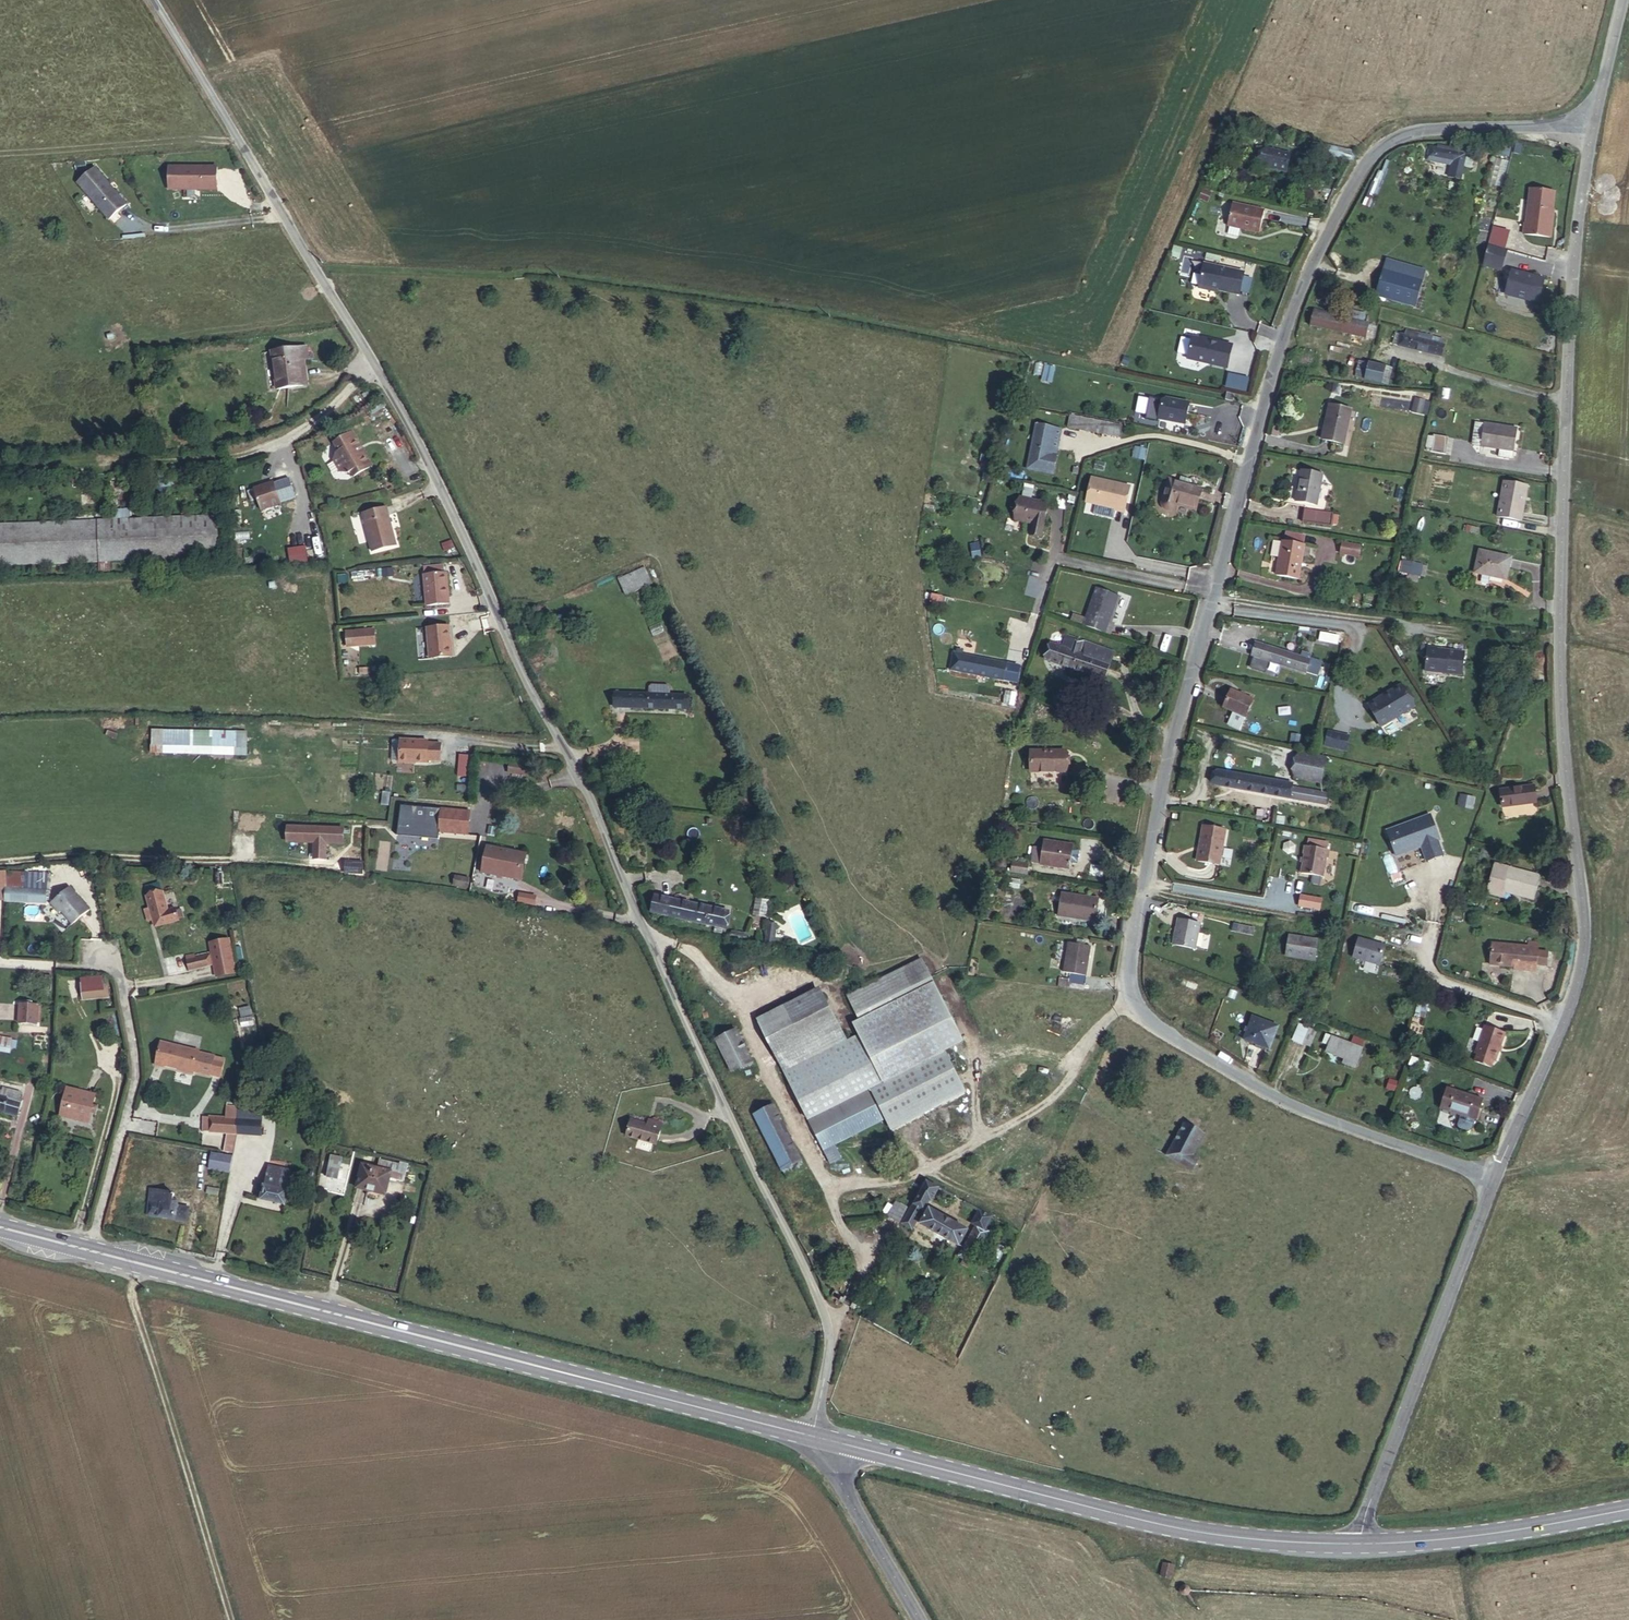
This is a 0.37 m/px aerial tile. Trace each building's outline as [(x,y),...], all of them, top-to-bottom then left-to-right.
[(1259,143),(1257,162),(1289,166),(1292,148),(1259,143)] [(1324,145),(1322,156),(1353,161),(1355,150),(1324,145)] [(1452,151),(1434,146),(1429,157),(1448,163),(1452,151)] [(1466,168),(1473,169),(1474,157),(1467,156),(1466,168)] [(215,164),(167,165),(167,190),(216,189),(215,164)] [(93,166),(77,182),(111,217),(128,201),(93,166)] [(1558,194),(1533,187),(1521,230),(1548,238),(1550,228),(1549,228),(1558,194)] [(1230,200),(1226,224),(1260,231),(1264,208),(1230,200)] [(1503,273),(1513,232),(1493,227),(1483,268),(1503,273)] [(1417,310),(1428,271),(1387,260),(1376,298),(1417,310)] [(1204,263),(1199,288),(1212,290),(1212,288),(1241,294),(1246,272),(1204,263)] [(1516,276),(1509,297),(1537,307),(1544,286),(1516,276)] [(1366,323),(1315,312),(1312,327),(1363,338),(1366,323)] [(1398,348),(1401,335),(1395,334),(1391,346),(1398,348)] [(1212,341),(1203,338),(1198,359),(1239,369),(1244,348),(1228,344),(1228,343),(1219,341),(1218,342),(1212,341)] [(282,348),(301,346),(301,341),(272,345),(277,383),(306,380),(303,359),(284,361),(282,348)] [(303,359),(301,346),(282,348),(284,361),(303,359)] [(1391,370),(1357,362),(1353,374),(1388,382),(1391,370)] [(1248,393),(1250,378),(1229,376),(1227,390),(1248,393)] [(388,393),(372,401),(375,406),(390,398),(388,393)] [(1181,421),(1184,419),(1187,400),(1161,395),(1157,417),(1181,421)] [(1336,400),(1326,436),(1348,441),(1357,406),(1336,400)] [(1417,409),(1413,422),(1422,424),(1426,411),(1417,409)] [(1432,413),(1426,411),(1422,424),(1428,426),(1432,413)] [(1118,423),(1069,413),(1067,422),(1116,432),(1118,423)] [(1052,448),(1057,425),(1041,421),(1032,464),(1056,470),(1060,451),(1052,448)] [(376,459),(357,423),(339,433),(344,443),(336,447),(346,467),(354,462),(357,468),(376,459)] [(1066,427),(1057,425),(1052,448),(1060,451),(1066,427)] [(1521,433),(1489,428),(1485,452),(1517,457),(1521,433)] [(1451,443),(1435,440),(1432,455),(1449,458),(1451,443)] [(1300,467),(1293,499),(1315,504),(1323,472),(1300,467)] [(277,472),(258,480),(265,500),(285,493),(277,472)] [(1128,514),(1133,486),(1091,478),(1086,506),(1128,514)] [(1173,503),(1195,510),(1201,490),(1166,480),(1157,510),(1170,513),(1173,503)] [(1528,492),(1505,486),(1497,518),(1520,523),(1528,492)] [(1051,501),(1020,497),(1016,519),(1035,522),(1032,536),(1044,538),(1051,501)] [(391,499),(366,505),(376,543),(400,539),(391,499)] [(1300,520),(1328,527),(1331,513),(1314,510),(1303,507),(1300,520)] [(110,561),(217,558),(216,514),(170,516),(110,518),(110,561)] [(110,518),(0,521),(0,564),(104,561),(110,561),(110,518)] [(1302,534),(1281,529),(1279,540),(1300,545),(1302,534)] [(1271,571),(1292,575),(1300,545),(1279,540),(1271,571)] [(1352,544),(1335,540),(1333,549),(1350,552),(1352,544)] [(980,544),(969,545),(971,559),(982,558),(980,544)] [(1507,579),(1515,553),(1483,544),(1475,571),(1507,579)] [(1401,580),(1421,583),(1424,564),(1403,561),(1401,580)] [(646,568),(619,578),(626,597),(653,587),(646,568)] [(449,571),(425,572),(428,604),(451,603),(449,571)] [(895,592),(882,589),(879,610),(892,611),(895,592)] [(1088,627),(1115,636),(1118,623),(1112,621),(1119,595),(1098,589),(1088,627)] [(374,621),(347,622),(347,636),(375,634),(374,621)] [(450,625),(428,626),(430,657),(451,655),(450,625)] [(1053,647),(1049,662),(1102,680),(1106,664),(1100,662),(1104,653),(1094,650),(1091,659),(1079,655),(1082,647),(1068,643),(1065,651),(1053,647)] [(1305,659),(1262,646),(1258,657),(1302,671),(1305,659)] [(1437,651),(1428,650),(1425,675),(1461,679),(1464,656),(1436,652),(1437,651)] [(988,677),(991,663),(969,657),(966,671),(988,677)] [(1014,669),(991,663),(988,677),(1011,683),(1014,669)] [(691,694),(620,688),(619,702),(690,708),(691,694)] [(1401,691),(1369,712),(1383,732),(1415,712),(1401,691)] [(1254,705),(1232,695),(1224,712),(1246,722),(1254,705)] [(152,729),(151,754),(247,757),(248,732),(152,729)] [(1348,754),(1353,736),(1329,731),(1325,749),(1348,754)] [(434,738),(434,735),(407,734),(406,756),(434,757),(434,754),(434,738)] [(447,738),(434,738),(434,754),(447,754),(447,738)] [(1075,755),(1041,752),(1038,772),(1074,776),(1075,755)] [(459,755),(457,778),(472,779),(473,756),(459,755)] [(537,758),(510,755),(509,768),(536,771),(537,758)] [(1303,757),(1299,769),(1326,775),(1329,763),(1303,757)] [(1326,775),(1299,769),(1296,781),(1323,787),(1326,775)] [(509,778),(528,779),(529,772),(509,771),(509,778)] [(1276,800),(1278,787),(1220,776),(1217,789),(1276,800)] [(1539,803),(1537,785),(1501,789),(1503,806),(1539,803)] [(1289,789),(1278,787),(1276,800),(1287,802),(1289,792),(1289,789)] [(1330,799),(1289,792),(1287,802),(1327,810),(1330,799)] [(1457,807),(1473,811),(1476,798),(1460,794),(1457,807)] [(627,806),(629,798),(616,795),(614,803),(627,806)] [(1339,801),(1330,799),(1327,810),(1336,812),(1339,801)] [(335,806),(325,805),(323,846),(333,847),(335,806)] [(441,809),(439,835),(470,837),(472,811),(441,809)] [(1432,816),(1388,830),(1394,849),(1413,843),(1422,847),(1427,862),(1443,857),(1438,842),(1440,841),(1432,816)] [(1226,830),(1204,826),(1197,860),(1219,864),(1226,830)] [(1033,860),(1068,865),(1073,844),(1044,839),(1043,846),(1034,845),(1031,859),(1033,860)] [(1413,843),(1394,849),(1396,855),(1422,847),(1413,843)] [(1327,852),(1305,848),(1300,875),(1322,880),(1327,852)] [(503,859),(490,858),(488,869),(528,876),(532,853),(519,852),(518,857),(504,855),(503,859)] [(1030,861),(1016,860),(1014,869),(1029,872),(1030,861)] [(1503,895),(1510,872),(1499,868),(1491,897),(1502,900),(1503,895)] [(1543,880),(1510,872),(1503,895),(1537,904),(1543,880)] [(15,877),(0,875),(0,888),(14,889),(15,877)] [(50,880),(15,877),(14,889),(50,892),(50,880)] [(82,877),(64,890),(82,916),(100,903),(82,877)] [(175,886),(159,890),(167,920),(191,914),(189,902),(180,904),(175,886)] [(669,912),(672,896),(656,892),(652,909),(669,912)] [(1096,899),(1059,892),(1054,913),(1092,920),(1096,899)] [(770,896),(759,894),(756,910),(767,912),(770,896)] [(730,907),(672,896),(669,912),(727,923),(730,907)] [(1301,896),(1299,909),(1322,913),(1324,900),(1301,896)] [(1200,920),(1179,915),(1173,939),(1194,944),(1200,920)] [(778,919),(770,918),(766,935),(775,937),(778,919)] [(750,929),(735,927),(734,932),(749,935),(750,929)] [(218,945),(196,948),(198,961),(220,958),(221,968),(240,965),(235,932),(217,934),(218,945)] [(1316,943),(1288,937),(1284,956),(1311,962),(1316,943)] [(1385,948),(1359,941),(1353,960),(1379,968),(1385,948)] [(1528,946),(1493,944),(1491,966),(1527,967),(1527,971),(1538,971),(1539,964),(1540,949),(1540,942),(1528,941),(1528,946)] [(1063,972),(1062,979),(1079,982),(1086,946),(1063,942),(1057,971),(1063,972)] [(1551,949),(1540,949),(1539,964),(1550,965),(1551,949)] [(853,990),(862,1010),(933,978),(924,958),(853,990)] [(115,970),(92,972),(94,987),(117,985),(115,970)] [(1196,979),(1180,971),(1176,980),(1193,987),(1196,979)] [(1079,982),(1062,979),(1060,985),(1078,989),(1079,982)] [(935,981),(855,1016),(859,1024),(884,1083),(964,1047),(935,981)] [(783,1056),(832,1036),(845,1030),(826,988),(764,1014),(783,1056)] [(42,993),(25,991),(23,1011),(40,1013),(42,993)] [(1253,1015),(1244,1039),(1270,1049),(1279,1024),(1253,1015)] [(4,1020),(0,1019),(0,1033),(19,1036),(21,1024),(4,1020)] [(859,1024),(845,1030),(832,1036),(783,1056),(809,1115),(876,1086),(884,1083),(859,1024)] [(1299,1024),(1292,1042),(1300,1046),(1308,1028),(1299,1024)] [(1506,1032),(1486,1025),(1477,1050),(1497,1057),(1506,1032)] [(1308,1028),(1300,1046),(1307,1049),(1315,1031),(1308,1028)] [(756,1060),(742,1029),(725,1036),(738,1066),(756,1060)] [(1361,1048),(1325,1033),(1322,1041),(1328,1044),(1325,1050),(1343,1058),(1342,1062),(1353,1067),(1361,1048)] [(211,1045),(172,1035),(166,1059),(205,1068),(206,1067),(212,1069),(218,1048),(211,1046),(211,1045)] [(12,1038),(0,1036),(0,1052),(11,1053),(12,1038)] [(965,1047),(884,1083),(876,1086),(889,1116),(891,1121),(931,1104),(981,1082),(965,1047)] [(1427,1065),(1410,1059),(1406,1067),(1424,1074),(1427,1065)] [(104,1084),(77,1077),(70,1104),(96,1112),(104,1084)] [(13,1080),(3,1078),(2,1081),(0,1081),(0,1086),(11,1088),(13,1080)] [(19,1106),(26,1084),(13,1080),(11,1088),(0,1086),(0,1100),(19,1106)] [(1385,1080),(1381,1089),(1389,1092),(1393,1083),(1385,1080)] [(876,1086),(809,1115),(829,1160),(843,1153),(836,1137),(889,1116),(876,1086)] [(1477,1098),(1444,1087),(1438,1108),(1456,1113),(1453,1120),(1466,1125),(1468,1117),(1471,1118),(1477,1098)] [(804,1165),(773,1097),(754,1105),(784,1173),(804,1165)] [(238,1124),(240,1112),(214,1109),(213,1121),(238,1124)] [(256,1114),(240,1112),(238,1124),(255,1126),(256,1114)] [(653,1120),(633,1113),(628,1129),(659,1139),(665,1118),(655,1115),(653,1120)] [(1205,1133),(1188,1123),(1184,1122),(1166,1157),(1191,1170),(1199,1158),(1194,1155),(1205,1133)] [(225,1145),(236,1146),(237,1139),(226,1137),(225,1145)] [(211,1158),(234,1162),(236,1146),(225,1145),(214,1143),(211,1158)] [(339,1150),(328,1148),(325,1161),(336,1163),(339,1150)] [(383,1186),(388,1166),(359,1158),(354,1179),(383,1186)] [(278,1175),(290,1178),(294,1163),(282,1160),(278,1175)] [(286,1195),(290,1178),(278,1175),(264,1172),(260,1188),(286,1195)] [(156,1178),(154,1188),(159,1189),(164,1189),(165,1193),(173,1194),(175,1187),(177,1182),(156,1178)] [(901,1224),(908,1229),(925,1199),(929,1199),(937,1184),(927,1178),(910,1209),(901,1224)] [(159,1189),(156,1207),(185,1213),(190,1190),(175,1187),(173,1194),(165,1193),(164,1189),(159,1189)] [(159,1189),(154,1188),(151,1207),(156,1207),(159,1189)] [(190,1190),(185,1213),(189,1214),(194,1191),(190,1190)] [(887,1217),(901,1224),(910,1209),(896,1201),(887,1217)] [(973,1227),(960,1253),(972,1259),(986,1233),(981,1230),(991,1213),(980,1207),(971,1225),(973,1227)] [(964,1230),(927,1209),(918,1224),(956,1245),(964,1230)] [(829,1223),(810,1216),(805,1228),(823,1237),(829,1223)] [(1017,1238),(1015,1243),(1021,1247),(1024,1241),(1017,1238)] [(1164,1564),(1152,1561),(1150,1573),(1162,1576),(1164,1564)]
